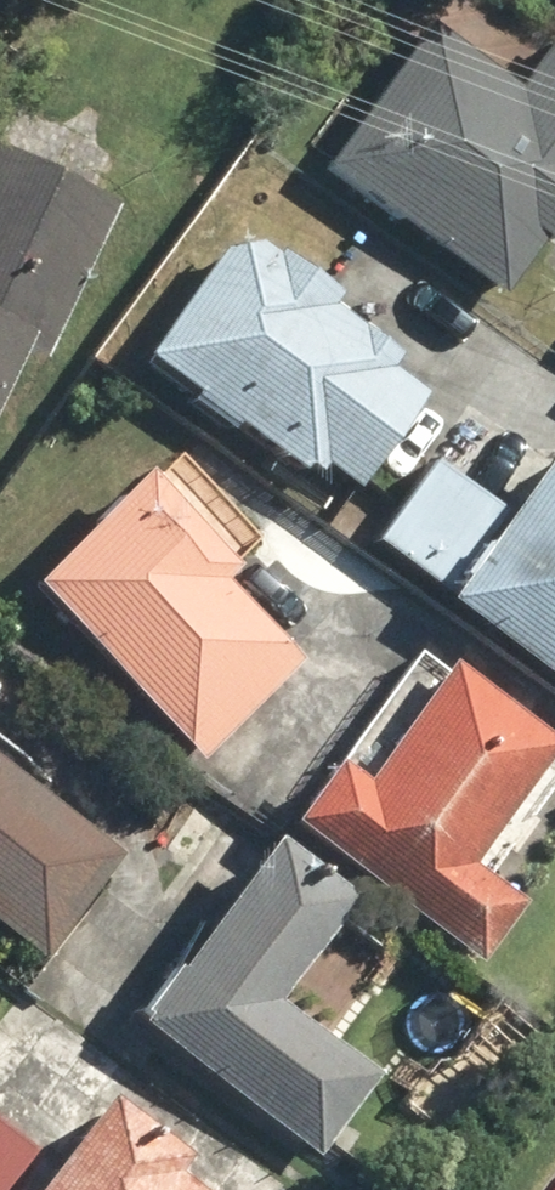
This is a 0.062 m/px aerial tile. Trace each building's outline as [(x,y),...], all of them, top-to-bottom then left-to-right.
[(433,21),(321,171),(499,304),(554,228),(554,31),(516,83),(433,21)] [(0,145),(0,417),(29,358),(42,364),(120,206),(0,145)] [(397,373),(412,354),(244,227),(147,353),(302,470),(314,455),(358,488),(429,396),(397,373)] [(554,440),(447,604),(554,675),(554,440)] [(503,510),(433,460),(375,541),(444,591),(503,510)] [(248,559),(161,461),(28,579),(196,769),(308,669),(227,578),(248,559)] [(288,824),(482,965),(526,904),(475,867),(554,758),(554,734),(452,659),(364,779),(335,758),(288,824)] [(0,764),(0,924),(40,954),(117,853),(0,764)] [(359,896),(274,834),(136,1022),(322,1158),(385,1072),(284,998),(359,896)] [(104,1089),(33,1189),(206,1189),(180,1171),(193,1153),(104,1089)] [(44,1155),(0,1121),(0,1189),(6,1182),(17,1189),(18,1189),(44,1155)]
